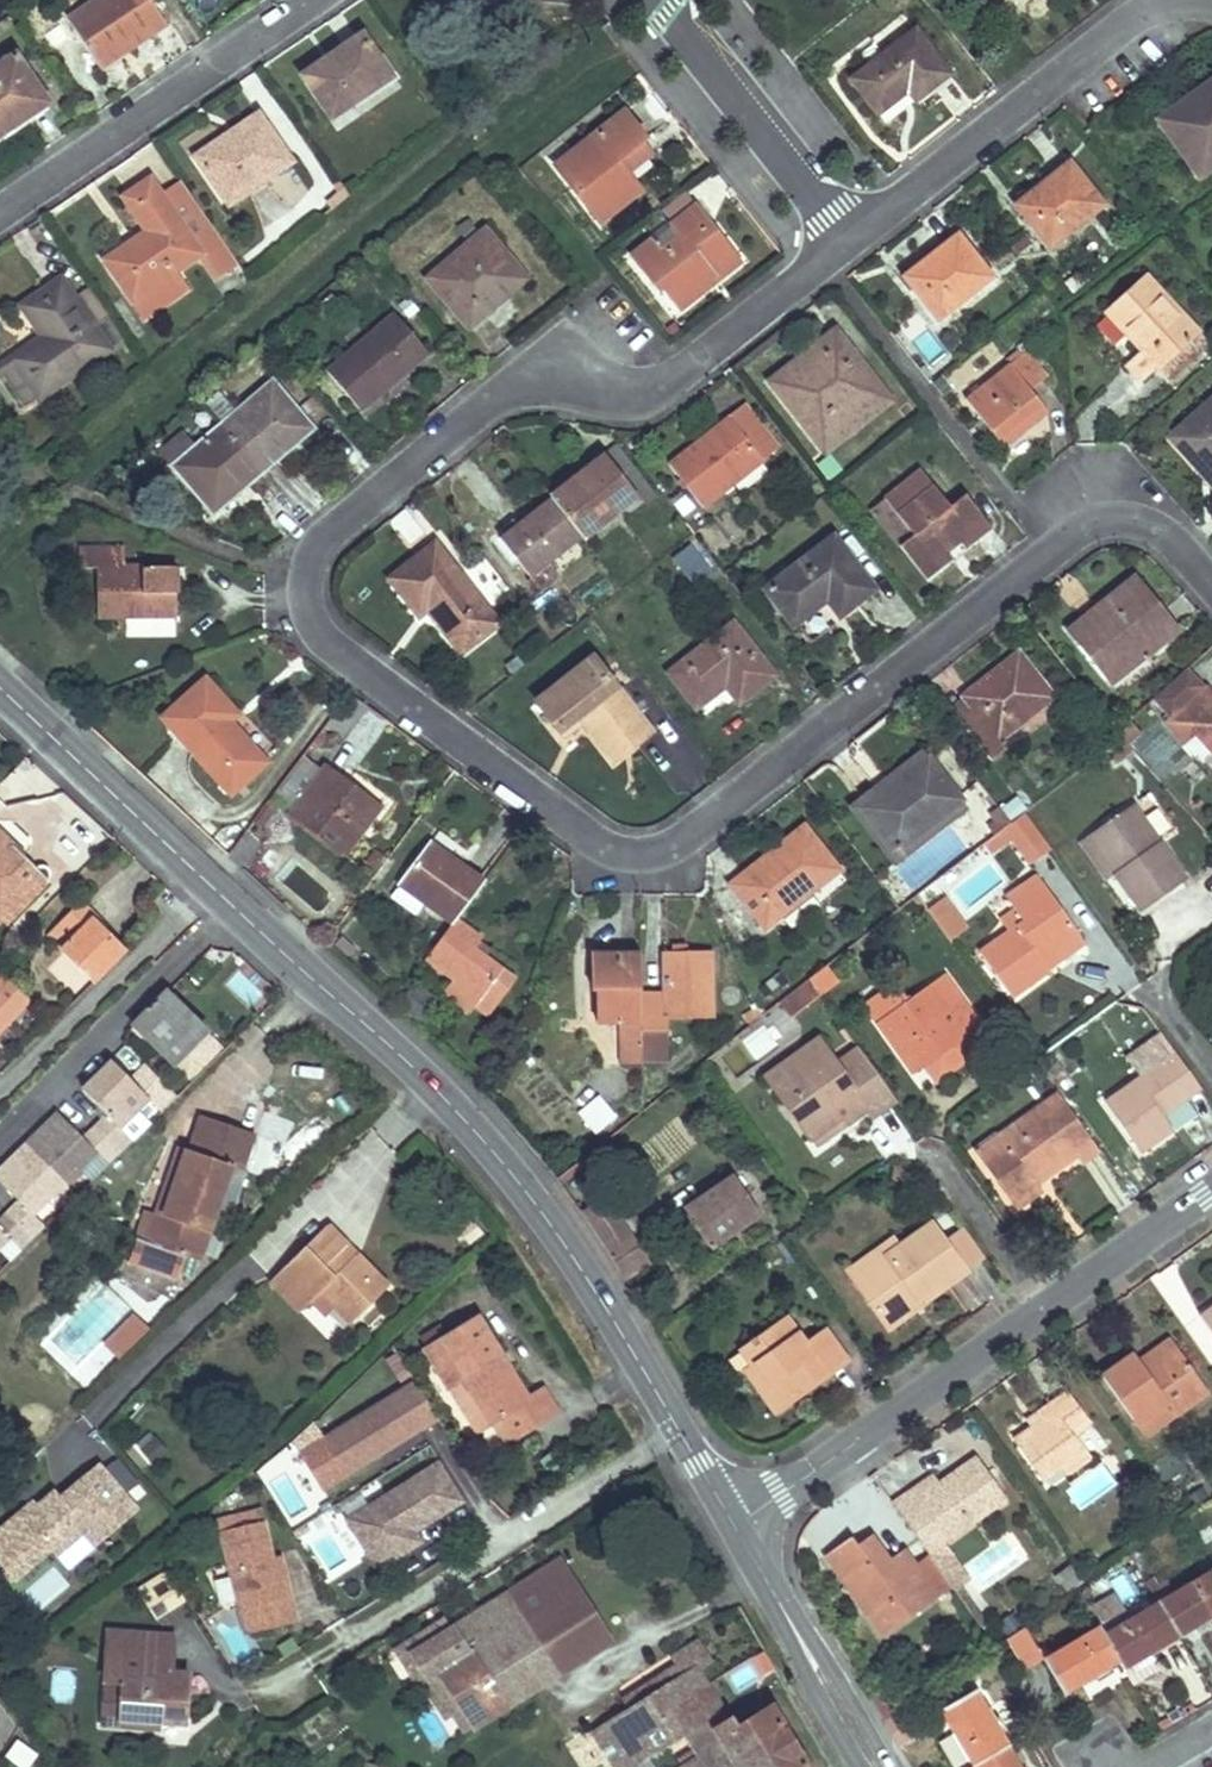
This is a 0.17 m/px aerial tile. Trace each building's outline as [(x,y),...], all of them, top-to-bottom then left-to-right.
[(167,23),(152,0),(93,0),(88,3),(92,8),(92,9),(70,24),(95,62),(126,41),(129,47),(167,23)] [(70,24),(92,9),(92,8),(88,3),(67,18),(66,19),(70,24)] [(950,74),(916,31),(886,54),(871,66),(852,80),(878,114),(907,92),(915,101),(950,74)] [(389,78),(360,35),(300,77),(329,119),(389,78)] [(99,67),(129,47),(126,41),(95,62),(99,67)] [(48,103),(16,54),(0,64),(0,134),(48,103)] [(1158,121),(1198,177),(1211,168),(1211,84),(1158,121)] [(626,173),(618,163),(617,161),(641,142),(646,139),(627,112),(557,166),(600,223),(640,192),(626,174),(626,173)] [(289,163),(258,113),(237,128),(243,138),(237,142),(235,140),(200,164),(199,165),(226,205),(289,163)] [(243,138),(237,128),(236,128),(194,156),(199,165),(200,164),(235,140),(237,142),(243,138)] [(626,174),(651,155),(650,154),(641,142),(617,161),(618,163),(626,173),(626,174)] [(1049,248),(1102,206),(1067,159),(1050,172),(1054,178),(1017,206),(1049,248)] [(201,254),(150,178),(123,196),(146,232),(105,260),(131,300),(201,254)] [(718,280),(742,262),(698,206),(671,227),(680,238),(662,251),(654,242),(632,259),(658,291),(661,289),(679,311),(712,285),(709,281),(715,276),(718,280)] [(494,299),(522,275),(486,231),(429,279),(471,327),(498,304),(494,299)] [(938,319),(991,278),(958,237),(904,277),(938,319)] [(1198,331),(1148,276),(1108,313),(1143,351),(1127,367),(1140,381),(1157,366),(1171,381),(1203,352),(1190,338),(1198,331)] [(60,280),(21,307),(43,339),(0,368),(0,373),(24,407),(105,351),(60,280)] [(109,319),(88,288),(76,296),(74,297),(95,327),(96,328),(109,319)] [(396,383),(429,354),(395,314),(328,371),(362,412),(385,392),(382,389),(393,379),(396,383)] [(890,400),(836,331),(770,382),(824,452),(890,400)] [(1049,376),(1029,351),(1023,355),(1042,381),(1049,376)] [(1047,413),(1030,391),(1042,381),(1023,355),(966,401),(1003,448),(1047,413)] [(312,430),(273,382),(237,412),(219,391),(205,403),(222,424),(263,472),(312,430)] [(1169,437),(1202,474),(1206,471),(1207,470),(1211,475),(1211,400),(1169,437)] [(762,460),(778,448),(746,407),(745,408),(732,418),(731,419),(762,460)] [(704,509),(765,463),(762,460),(731,419),(729,417),(713,428),(718,434),(696,450),(693,445),(669,463),(704,509)] [(263,472),(222,424),(194,448),(184,437),(162,455),(212,515),(263,472)] [(607,464),(603,457),(586,471),(589,476),(590,477),(607,464)] [(583,538),(635,499),(607,464),(590,477),(589,476),(586,471),(551,498),(583,538)] [(1207,470),(1206,471),(1202,474),(1211,486),(1211,475),(1207,470)] [(991,527),(967,495),(950,508),(921,471),(887,498),(915,536),(914,536),(900,547),(921,574),(949,552),(944,546),(956,536),(965,549),(991,527)] [(699,512),(683,492),(672,500),(687,520),(699,512)] [(583,538),(551,498),(500,538),(531,578),(583,538)] [(915,536),(887,498),(886,499),(872,509),(872,510),(900,547),(914,536),(915,536)] [(874,590),(835,539),(766,592),(793,626),(827,600),(839,616),(874,590)] [(498,624),(435,544),(434,544),(417,558),(389,579),(417,616),(430,607),(435,613),(431,615),(460,653),(498,624)] [(689,582),(711,564),(711,563),(695,544),(674,560),(672,561),(688,582),(689,582)] [(177,617),(176,568),(123,568),(123,549),(78,548),(78,569),(97,569),(96,618),(177,617)] [(952,557),(949,552),(921,574),(922,576),(926,580),(953,558),(952,557)] [(1109,683),(1179,629),(1139,577),(1097,609),(1098,610),(1105,618),(1075,641),(1109,683)] [(1105,618),(1098,610),(1097,609),(1068,632),(1075,641),(1105,618)] [(774,676),(735,625),(670,674),(696,708),(726,685),(735,697),(739,702),(774,676)] [(1000,740),(1053,697),(1019,654),(972,691),(973,692),(980,702),(981,703),(960,718),(992,761),(1007,750),(1000,740)] [(651,732),(594,658),(537,704),(558,732),(579,716),(585,724),(614,762),(651,732)] [(1207,687),(1190,668),(1156,698),(1173,717),(1207,687)] [(266,763),(235,728),(232,731),(226,724),(237,714),(207,679),(162,719),(230,796),(266,763)] [(1208,686),(1207,687),(1173,717),(1168,721),(1183,740),(1197,729),(1211,746),(1211,691),(1208,686)] [(980,702),(973,692),(972,691),(950,707),(952,709),(960,718),(981,703),(980,702)] [(564,739),(585,724),(579,716),(558,732),(564,739)] [(1128,745),(1142,732),(1131,720),(1118,732),(1123,739),(1128,745)] [(1132,752),(1123,739),(1107,751),(1116,764),(1132,752)] [(900,850),(867,808),(870,806),(932,759),(926,752),(853,807),(895,864),(896,865),(897,865),(970,809),(964,801),(900,850)] [(381,809),(360,792),(355,799),(338,785),(343,779),(326,766),(322,772),(302,757),(273,796),(292,810),(290,815),(344,856),(381,809)] [(900,850),(964,801),(932,759),(870,806),(867,808),(900,850)] [(1012,824),(999,808),(990,815),(995,823),(988,828),(995,837),(1012,824)] [(1185,878),(1136,808),(1097,835),(1115,861),(1118,866),(1122,863),(1127,870),(1116,877),(1140,910),(1185,878)] [(765,929),(839,871),(806,827),(730,885),(765,929)] [(260,842),(266,834),(264,833),(258,829),(257,829),(253,835),(252,836),(260,842)] [(0,831),(0,848),(12,860),(21,853),(19,851),(0,831)] [(1127,870),(1122,863),(1118,866),(1115,861),(1097,835),(1091,839),(1090,839),(1116,877),(1127,870)] [(256,855),(253,853),(261,843),(260,842),(252,836),(238,854),(249,863),(255,856),(256,855)] [(456,920),(484,883),(431,844),(400,885),(402,887),(394,898),(416,915),(425,903),(453,924),(456,920)] [(49,874),(48,871),(46,869),(44,867),(41,866),(38,867),(36,867),(21,853),(12,860),(0,848),(0,914),(4,919),(7,921),(44,884),(47,883),(49,880),(50,877),(49,874)] [(262,860),(256,855),(255,856),(249,863),(255,868),(256,869),(262,860)] [(1048,961),(1080,938),(1038,879),(1007,899),(1016,911),(1025,924),(1009,934),(982,953),(1013,997),(1051,971),(1049,968),(1048,968),(1045,963),(1048,961)] [(946,944),(967,930),(945,897),(924,910),(946,944)] [(125,951),(95,921),(98,918),(82,902),(48,937),(94,982),(125,951)] [(1025,924),(1016,911),(1002,921),(1001,922),(1008,932),(1009,934),(1025,924)] [(516,979),(483,955),(481,954),(473,948),(478,941),(480,938),(456,920),(453,924),(426,960),(453,980),(443,994),(469,1014),(475,1006),(488,1016),(516,979)] [(1049,968),(1084,943),(1080,938),(1048,961),(1045,963),(1048,968),(1049,968)] [(483,955),(488,949),(487,948),(478,941),(473,948),(481,954),(483,955)] [(642,1023),(642,1032),(643,1046),(643,1062),(669,1061),(668,1032),(668,1016),(712,1016),(711,953),(665,953),(665,995),(642,995),(642,1023)] [(642,995),(641,954),(592,955),(593,992),(598,992),(599,1023),(622,1023),(639,1023),(642,1023),(642,995)] [(838,983),(826,967),(810,980),(821,995),(838,983)] [(26,1003),(0,977),(0,1029),(26,1003)] [(965,1039),(982,1027),(946,977),(908,1004),(895,987),(867,1007),(914,1075),(927,1067),(938,1083),(977,1055),(965,1039)] [(821,995),(810,980),(801,987),(812,1001),(821,995)] [(207,1033),(167,992),(133,1026),(173,1066),(187,1052),(206,1034),(207,1033)] [(639,1045),(639,1023),(622,1023),(621,1044),(638,1045),(639,1045)] [(206,1070),(225,1051),(223,1050),(207,1033),(206,1034),(187,1052),(187,1053),(205,1070),(206,1070)] [(643,1062),(643,1046),(639,1046),(639,1045),(638,1045),(621,1044),(621,1065),(643,1066),(643,1062)] [(897,1101),(865,1056),(842,1072),(836,1064),(822,1045),(806,1055),(803,1051),(781,1067),(785,1072),(770,1082),(810,1140),(844,1116),(849,1123),(849,1124),(868,1111),(873,1118),(897,1101)] [(842,1072),(865,1056),(860,1049),(859,1049),(838,1063),(836,1064),(842,1072)] [(1163,1116),(1202,1089),(1177,1053),(1106,1103),(1141,1154),(1173,1132),(1163,1116)] [(146,1067),(131,1081),(112,1061),(83,1090),(106,1115),(81,1140),(58,1115),(26,1146),(0,1171),(0,1185),(17,1203),(0,1219),(0,1243),(5,1238),(20,1252),(45,1228),(30,1213),(62,1182),(94,1152),(108,1166),(133,1142),(118,1126),(147,1099),(162,1114),(176,1099),(146,1067)] [(1080,1157),(1096,1146),(1060,1095),(999,1138),(996,1132),(974,1148),(1017,1211),(1042,1193),(1034,1181),(1045,1174),(1049,1180),(1080,1157)] [(574,1115),(594,1137),(616,1118),(596,1096),(574,1115)] [(815,1147),(849,1124),(849,1123),(844,1116),(810,1140),(810,1141),(815,1147)] [(196,1261),(231,1166),(240,1170),(254,1134),(206,1117),(193,1151),(192,1155),(172,1210),(168,1219),(159,1245),(158,1246),(184,1257),(196,1261)] [(1101,1153),(1096,1146),(1080,1157),(1085,1164),(1086,1165),(1102,1154),(1101,1153)] [(184,1257),(158,1246),(159,1245),(168,1219),(172,1210),(192,1155),(193,1151),(187,1149),(184,1158),(163,1216),(162,1217),(155,1213),(154,1215),(144,1242),(135,1238),(127,1260),(175,1278),(184,1257)] [(763,1217),(734,1175),(684,1209),(711,1252),(763,1217)] [(950,1286),(967,1274),(933,1224),(900,1247),(853,1280),(883,1324),(923,1297),(923,1298),(926,1302),(950,1286)] [(377,1298),(362,1282),(370,1275),(372,1274),(356,1257),(344,1267),(336,1256),(344,1248),(346,1246),(326,1225),(269,1280),(300,1312),(321,1293),(335,1308),(343,1301),(358,1317),(377,1299),(377,1298)] [(853,1280),(900,1247),(894,1239),(848,1271),(853,1280)] [(344,1267),(356,1257),(346,1246),(344,1248),(336,1256),(344,1267)] [(386,1291),(372,1274),(370,1275),(362,1282),(377,1298),(377,1299),(386,1291)] [(927,1304),(926,1302),(923,1298),(923,1297),(883,1324),(884,1325),(889,1332),(928,1305),(927,1304)] [(358,1317),(343,1301),(335,1308),(350,1325),(358,1317)] [(1199,1318),(1211,1335),(1211,1309),(1199,1318)] [(140,1325),(142,1323),(136,1316),(105,1345),(117,1358),(129,1348),(124,1341),(123,1340),(125,1338),(140,1325)] [(423,1350),(446,1387),(449,1385),(460,1378),(487,1422),(489,1425),(493,1423),(502,1418),(503,1417),(515,1438),(558,1412),(544,1388),(528,1398),(508,1366),(501,1370),(495,1358),(500,1354),(478,1316),(453,1331),(449,1335),(423,1350)] [(815,1385),(848,1362),(827,1331),(807,1346),(788,1319),(743,1351),(730,1360),(741,1375),(753,1366),(755,1368),(782,1408),(802,1394),(800,1391),(813,1382),(815,1385)] [(129,1348),(149,1330),(142,1323),(140,1325),(125,1338),(123,1340),(124,1341),(129,1348)] [(1175,1345),(1172,1341),(1171,1339),(1139,1362),(1142,1367),(1143,1368),(1169,1349),(1175,1345)] [(1209,1393),(1175,1345),(1169,1349),(1143,1368),(1142,1367),(1139,1362),(1134,1355),(1102,1377),(1136,1425),(1165,1405),(1166,1404),(1175,1416),(1209,1393)] [(393,1353),(381,1362),(398,1385),(410,1376),(393,1353)] [(508,1366),(500,1354),(495,1358),(501,1370),(508,1366)] [(782,1408),(755,1368),(746,1373),(774,1413),(774,1414),(782,1409),(782,1408)] [(487,1422),(460,1378),(449,1385),(478,1432),(479,1432),(489,1425),(487,1422)] [(437,1416),(415,1379),(301,1447),(323,1484),(437,1416)] [(1090,1460),(1073,1437),(1091,1425),(1068,1392),(1049,1405),(1054,1413),(1031,1429),(1014,1441),(1043,1481),(1060,1469),(1066,1477),(1090,1460)] [(1175,1416),(1166,1404),(1165,1405),(1136,1425),(1145,1438),(1174,1417),(1175,1416)] [(1031,1429),(1054,1413),(1049,1405),(1026,1421),(1027,1422),(1031,1429)] [(515,1438),(503,1417),(502,1418),(493,1423),(505,1444),(506,1443),(515,1438)] [(131,1448),(152,1469),(168,1453),(147,1432),(131,1448)] [(390,1559),(412,1545),(416,1528),(465,1496),(440,1457),(347,1517),(372,1555),(390,1559)] [(943,1544),(1005,1499),(977,1458),(938,1485),(915,1501),(909,1495),(908,1493),(894,1503),(929,1554),(943,1544)] [(100,1463),(71,1488),(76,1495),(67,1503),(56,1489),(39,1503),(35,1499),(0,1528),(0,1562),(14,1579),(51,1547),(57,1554),(84,1532),(95,1546),(139,1509),(100,1463)] [(938,1485),(932,1476),(908,1493),(909,1495),(915,1501),(938,1485)] [(76,1495),(71,1488),(61,1496),(67,1503),(76,1495)] [(277,1551),(267,1512),(221,1522),(246,1627),(301,1614),(294,1587),(286,1589),(277,1551)] [(422,1538),(416,1528),(412,1545),(422,1538)] [(938,1599),(904,1550),(887,1561),(870,1537),(855,1547),(849,1540),(824,1557),(845,1586),(846,1588),(853,1584),(860,1593),(854,1597),(869,1620),(871,1619),(882,1635),(895,1626),(897,1627),(938,1599)] [(967,1581),(943,1544),(929,1554),(955,1590),(967,1581)] [(294,1587),(285,1549),(277,1551),(286,1589),(294,1587)] [(477,1725),(620,1634),(569,1554),(493,1603),(509,1627),(439,1673),(477,1725)] [(151,1622),(183,1606),(165,1571),(133,1587),(151,1622)] [(1211,1621),(1211,1573),(1174,1594),(1172,1595),(1161,1602),(1159,1603),(1180,1639),(1211,1621)] [(1172,1595),(1174,1594),(1169,1584),(1168,1584),(1161,1588),(1156,1580),(1148,1585),(1149,1586),(1159,1603),(1161,1602),(1172,1595)] [(493,1603),(442,1635),(414,1653),(431,1678),(439,1673),(509,1627),(493,1603)] [(1180,1639),(1159,1603),(1104,1635),(1121,1663),(1125,1670),(1180,1639)] [(431,1678),(414,1653),(442,1635),(436,1626),(399,1650),(422,1684),(431,1678)] [(1044,1660),(1024,1627),(1006,1638),(1025,1671),(1044,1660)] [(1064,1695),(1121,1663),(1104,1635),(1100,1628),(1044,1660),(1064,1695)] [(177,1637),(128,1633),(124,1682),(121,1719),(160,1722),(186,1724),(190,1675),(174,1674),(177,1637)] [(285,1656),(298,1648),(291,1637),(278,1644),(285,1656)] [(688,1734),(699,1751),(734,1729),(724,1711),(723,1712),(713,1718),(697,1728),(681,1702),(698,1691),(708,1684),(699,1668),(708,1662),(697,1643),(674,1657),(679,1664),(685,1675),(685,1676),(630,1710),(629,1711),(604,1727),(628,1766),(634,1766),(688,1734)] [(630,1710),(685,1676),(685,1675),(679,1664),(625,1698),(623,1699),(629,1711),(630,1710)] [(121,1719),(124,1682),(106,1681),(103,1725),(160,1730),(160,1722),(121,1719)] [(724,1711),(708,1684),(698,1691),(713,1718),(723,1712),(724,1711)] [(713,1718),(698,1691),(681,1702),(697,1728),(713,1718)] [(976,1691),(940,1711),(972,1766),(1009,1746),(976,1691)] [(775,1709),(737,1733),(734,1729),(699,1751),(701,1755),(682,1766),(811,1766),(775,1709)] [(3,1758),(15,1766),(30,1766),(37,1756),(15,1741),(3,1758)] [(1009,1746),(972,1766),(1021,1766),(1009,1746)]
